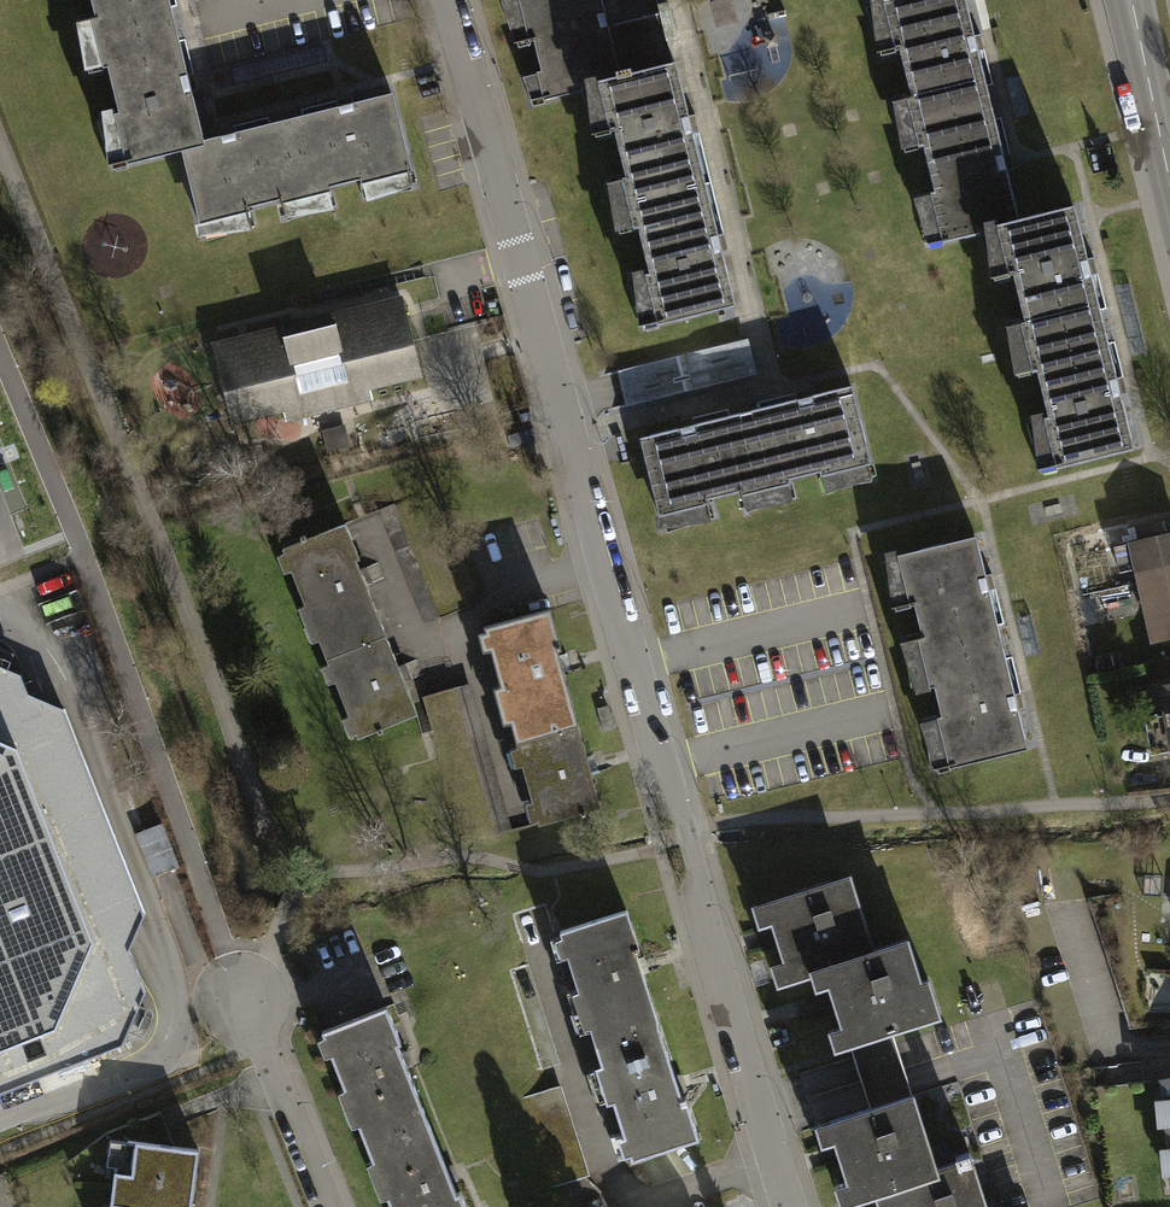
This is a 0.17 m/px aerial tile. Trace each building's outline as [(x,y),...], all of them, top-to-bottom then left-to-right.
[(104,168),(176,148),(196,142),(162,0),(64,0),(104,168)] [(528,42),(533,40),(541,71),(536,72),(543,98),(597,85),(621,79),(608,27),(602,0),(517,0),(528,42)] [(945,243),(1007,228),(1023,224),(967,0),(884,0),(945,243)] [(663,13),(608,27),(621,79),(676,65),(663,13)] [(736,306),(676,65),(621,79),(597,85),(658,328),(736,306)] [(411,182),(391,94),(176,148),(194,230),(411,182)] [(1059,471),(1138,451),(1080,211),(1007,228),(1059,471)] [(232,342),(213,346),(231,420),(282,407),(285,417),(372,396),(369,386),(421,373),(402,300),(383,304),(384,313),(370,316),(368,307),(247,337),(249,346),(234,350),(232,342)] [(622,363),(629,400),(761,375),(754,339),(622,363)] [(846,393),(646,443),(667,525),(866,475),(846,393)] [(345,524),(281,550),(325,659),(385,635),(356,561),(359,560),(345,524)] [(1131,543),(1154,641),(1169,637),(1169,534),(1131,543)] [(974,536),(899,554),(926,661),(1001,643),(974,536)] [(551,608),(483,628),(515,737),(576,720),(555,650),(562,648),(551,608)] [(417,713),(385,635),(325,659),(357,739),(417,713)] [(1001,643),(926,661),(952,768),(1027,750),(1001,643)] [(122,1044),(145,991),(129,948),(27,693),(20,674),(0,666),(0,1093),(122,1044)] [(63,709),(27,693),(129,948),(144,913),(63,709)] [(1148,716),(1154,751),(1169,748),(1169,711),(1148,716)] [(576,720),(515,737),(538,822),(600,805),(576,720)] [(170,821),(138,828),(148,873),(181,866),(170,821)] [(850,872),(750,905),(758,927),(770,922),(783,961),(770,965),(776,986),(808,975),(877,952),(850,872)] [(625,911),(560,932),(598,1049),(663,1028),(625,911)] [(920,983),(906,943),(877,952),(808,975),(814,993),(827,989),(840,1028),(827,1033),(833,1053),(851,1046),(893,1033),(940,1018),(928,981),(920,983)] [(388,1007),(323,1031),(365,1141),(430,1116),(388,1007)] [(663,1028),(598,1049),(636,1166),(702,1145),(663,1028)] [(893,1033),(851,1046),(871,1109),(913,1096),(904,1068),(896,1043),(893,1033)] [(552,1169),(585,1158),(561,1085),(528,1096),(552,1169)] [(814,1128),(821,1148),(833,1144),(847,1186),(835,1190),(840,1206),(850,1206),(875,1199),(939,1178),(936,1169),(913,1096),(871,1109),(814,1128)] [(365,1141),(390,1206),(464,1206),(430,1116),(365,1141)] [(115,1146),(107,1206),(184,1206),(190,1155),(115,1146)] [(970,1158),(936,1169),(939,1178),(875,1199),(878,1206),(890,1206),(892,1206),(893,1206),(987,1206),(970,1158)]
